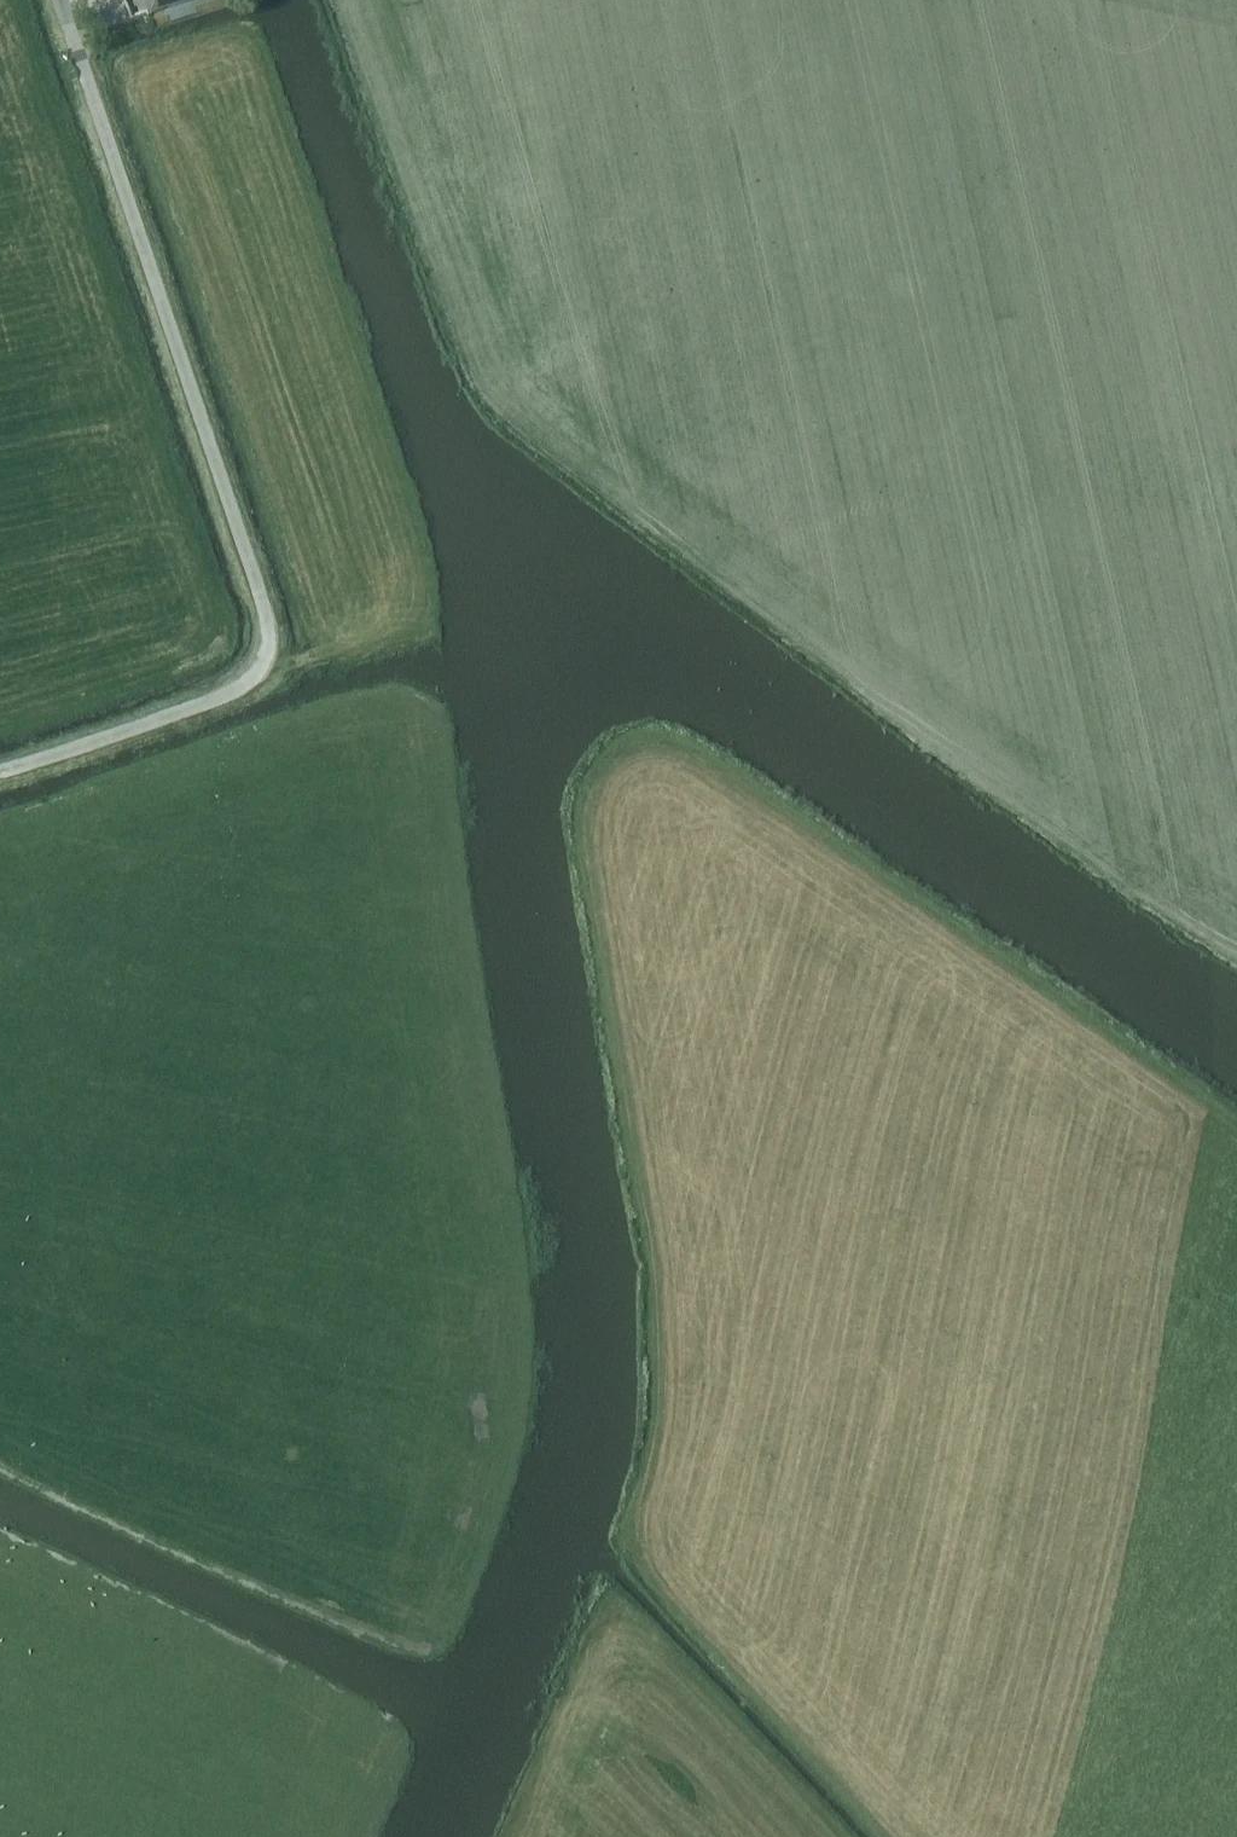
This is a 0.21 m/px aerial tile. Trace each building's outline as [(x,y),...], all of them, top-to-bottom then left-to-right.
[(167,8),(193,0),(164,0),(167,8)]
